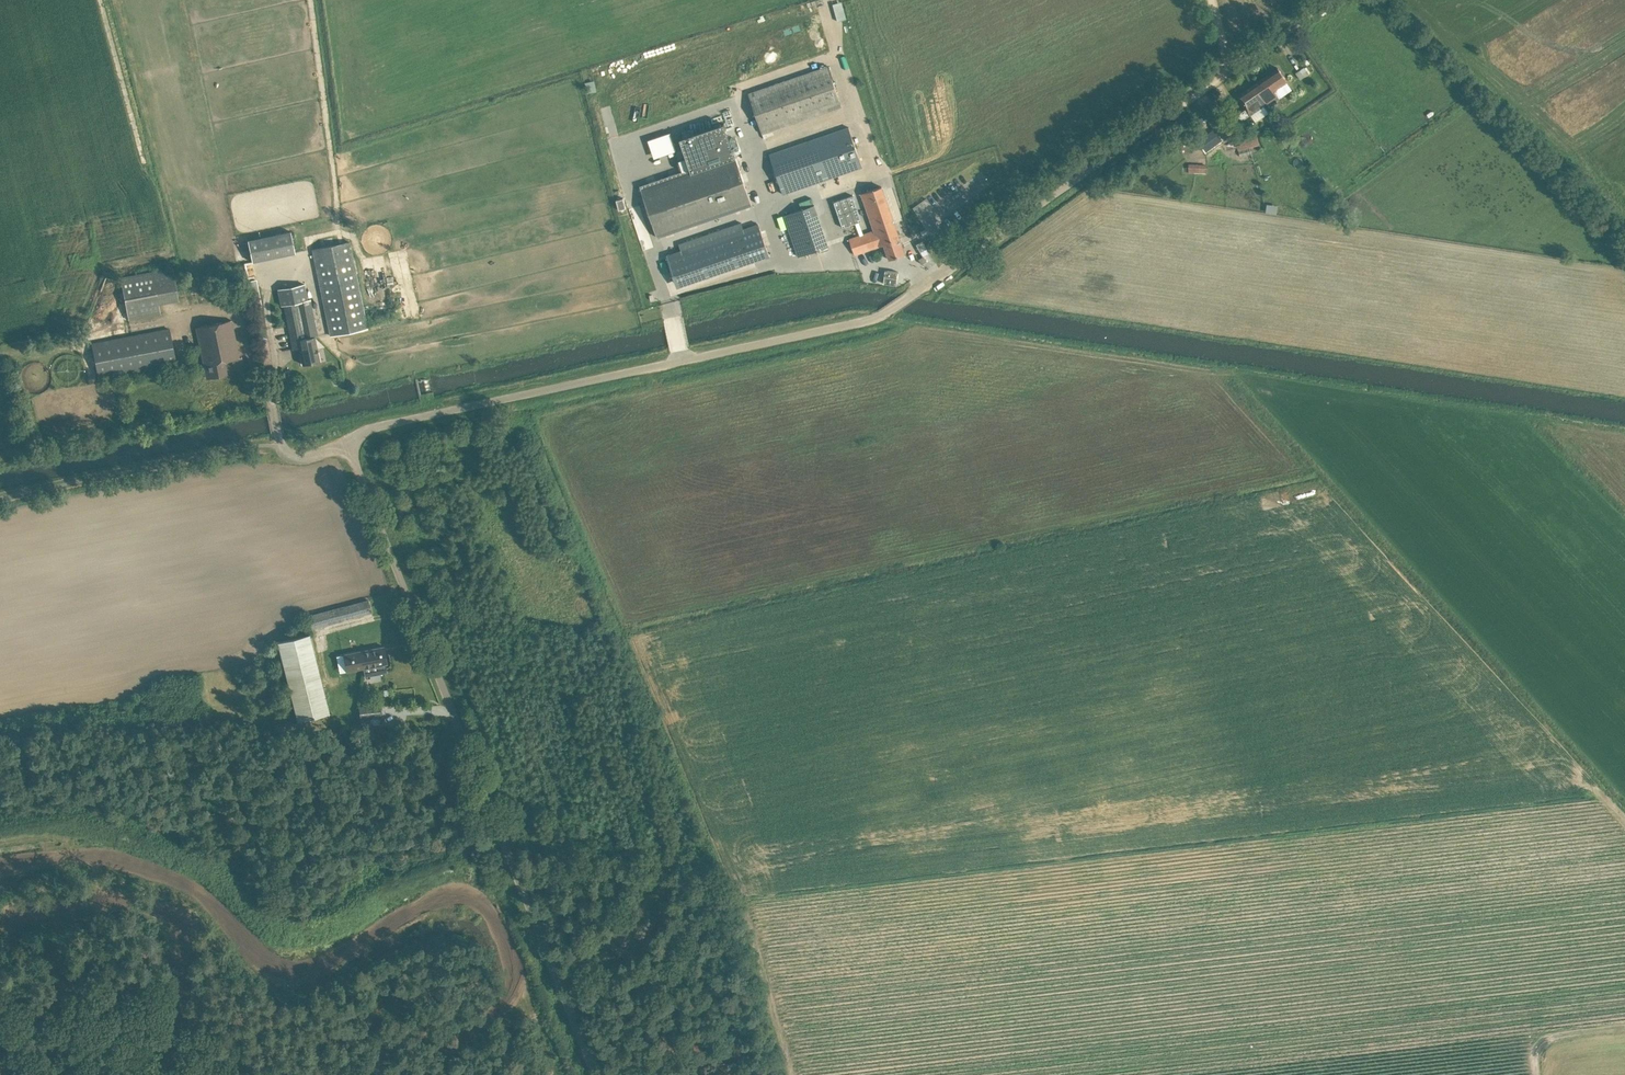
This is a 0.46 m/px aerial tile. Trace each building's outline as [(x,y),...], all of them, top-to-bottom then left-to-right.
[(833,4),(838,21),(846,18),(842,1),(833,4)] [(749,93),(762,133),(842,106),(828,66),(749,93)] [(1278,67),(1253,84),(1266,103),(1277,95),(1274,90),(1287,80),(1278,67)] [(597,90),(595,80),(585,82),(587,92),(597,90)] [(1246,108),(1238,114),(1242,120),(1266,103),(1253,84),(1237,95),(1246,108)] [(1230,125),(1215,102),(1202,111),(1208,120),(1215,116),(1223,129),(1230,125)] [(863,166),(849,126),(770,154),(783,194),(863,166)] [(1201,139),(1208,149),(1222,139),(1215,128),(1201,139)] [(1234,134),(1239,149),(1260,144),(1255,128),(1234,134)] [(644,138),(650,157),(673,150),(668,131),(644,138)] [(641,188),(659,237),(751,204),(734,155),(641,188)] [(1188,173),(1206,173),(1207,164),(1188,164),(1188,173)] [(889,259),(905,253),(882,186),(862,193),(875,230),(850,238),(855,254),(884,244),(889,259)] [(853,195),(834,202),(843,227),(862,220),(853,195)] [(1265,203),(1263,211),(1274,213),(1276,205),(1265,203)] [(784,215),(799,256),(829,246),(814,204),(784,215)] [(770,255),(759,223),(734,232),(745,264),(770,255)] [(258,238),(248,240),(248,242),(249,249),(252,260),(252,262),(263,260),(258,238)] [(922,240),(917,244),(923,255),(929,252),(922,240)] [(313,249),(331,335),(367,327),(349,241),(313,249)] [(121,277),(129,319),(160,313),(159,305),(178,301),(171,267),(121,277)] [(262,305),(257,279),(248,280),(253,307),(262,305)] [(307,300),(304,283),(278,288),(282,305),(284,305),(291,341),(315,336),(317,335),(310,299),(307,300)] [(196,327),(207,378),(227,374),(224,360),(239,357),(232,319),(196,327)] [(92,343),(99,378),(176,363),(169,328),(92,343)] [(320,360),(315,336),(291,341),(293,348),(299,347),(303,364),(320,360)] [(305,616),(308,629),(372,612),(368,599),(305,616)] [(310,633),(277,641),(297,720),(329,712),(310,633)] [(387,663),(384,646),(365,650),(366,658),(361,659),(363,667),(387,663)] [(343,654),(346,671),(363,667),(361,659),(366,658),(365,650),(343,654)] [(268,669),(269,675),(283,672),(281,665),(268,669)] [(271,685),(272,691),(283,689),(282,683),(271,685)] [(359,706),(361,720),(381,718),(379,704),(359,706)]
